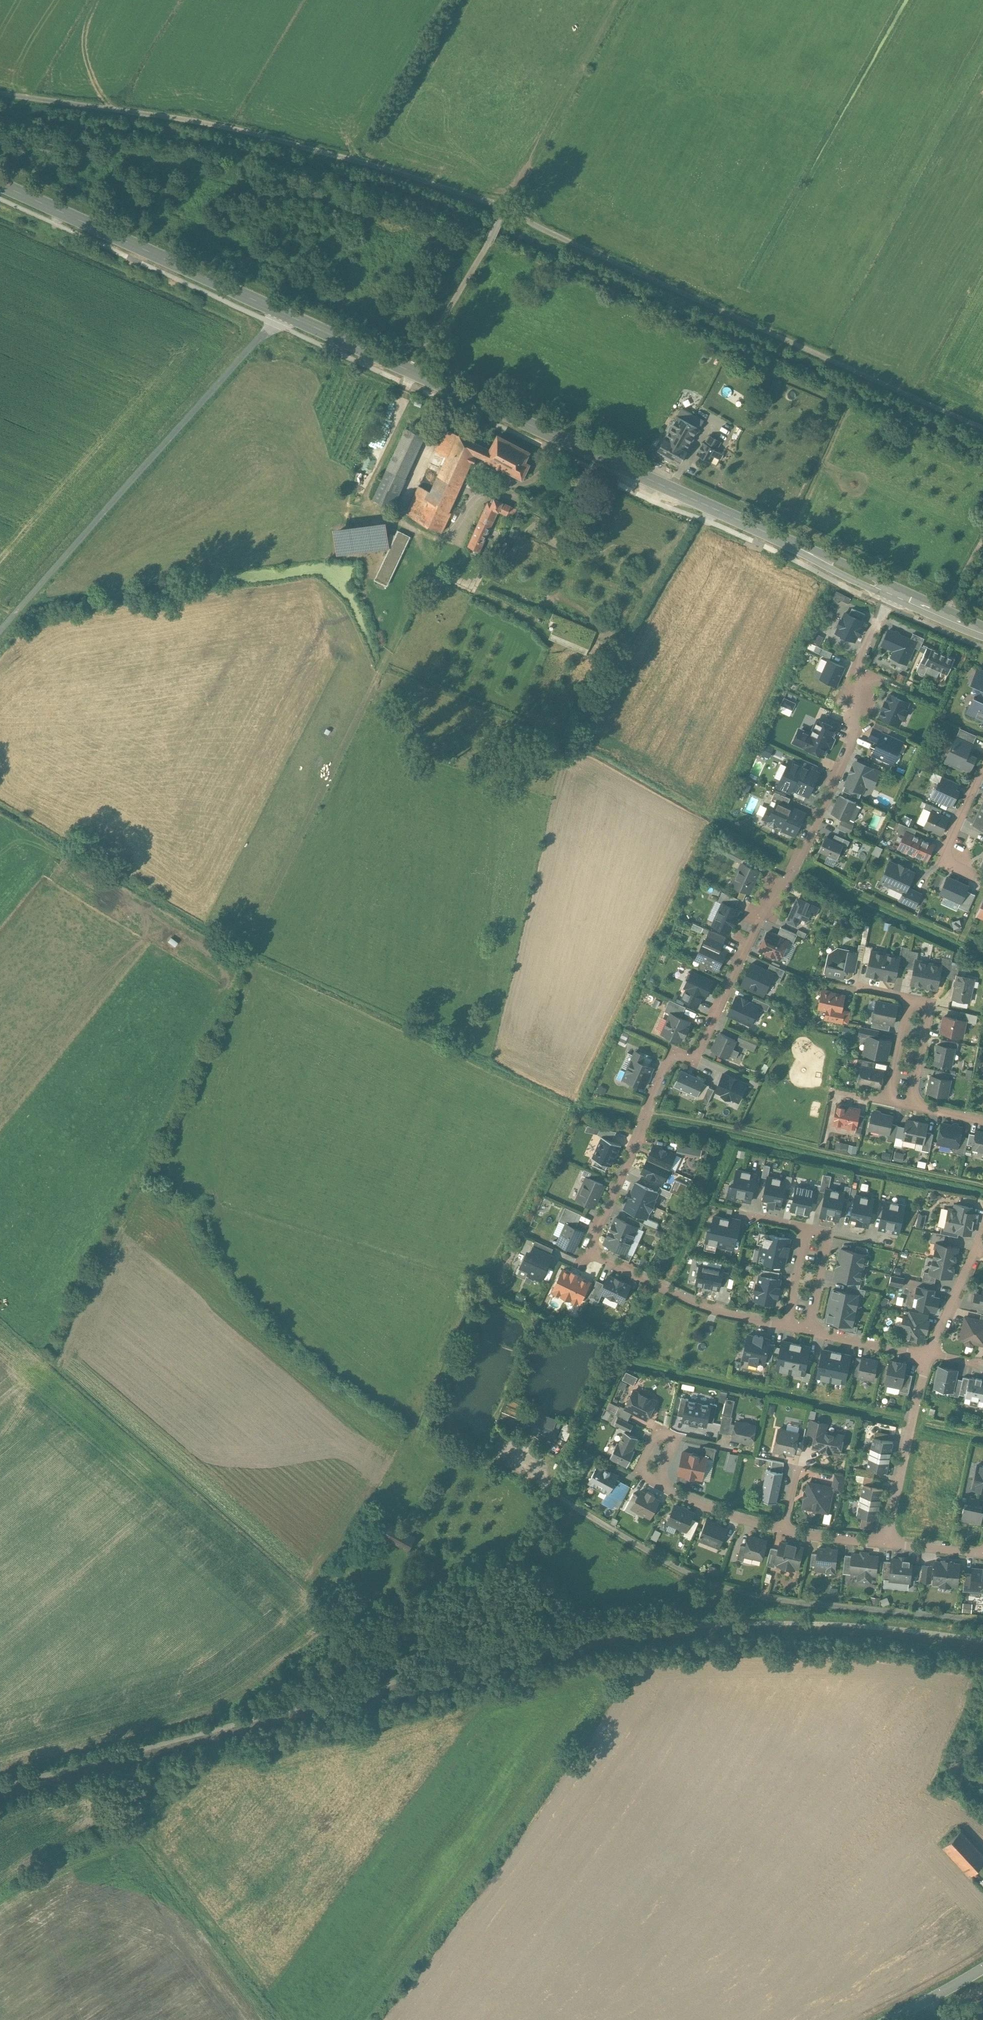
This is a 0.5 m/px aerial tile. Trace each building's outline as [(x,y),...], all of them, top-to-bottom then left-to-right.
[(715,411),(710,409),(705,418),(710,421),(715,411)] [(703,421),(690,414),(686,421),(699,428),(703,421)] [(686,421),(678,416),(667,436),(658,452),(679,464),(688,448),(699,428),(686,421)] [(407,428),(374,498),(392,506),(425,436),(407,428)] [(447,456),(431,491),(419,486),(406,514),(442,532),(452,512),(449,511),(472,461),(475,462),(478,454),(487,458),(491,449),(446,428),(435,450),(447,456)] [(528,452),(498,436),(491,449),(487,458),(486,459),(490,461),(491,460),(513,473),(514,473),(517,476),(521,478),(528,464),(523,461),(528,452)] [(720,442),(710,436),(705,444),(716,450),(720,442)] [(705,444),(704,443),(698,454),(711,461),(714,456),(717,450),(716,450),(705,444)] [(723,454),(717,450),(714,456),(720,459),(723,454)] [(489,505),(488,505),(485,508),(468,545),(480,551),(498,511),(512,517),(516,508),(495,498),(493,504),(490,503),(489,505)] [(337,532),(339,551),(387,546),(385,526),(337,532)] [(410,537),(398,531),(392,542),(405,548),(410,537)] [(392,542),(375,578),(387,585),(405,548),(392,542)] [(835,590),(832,600),(838,602),(840,598),(849,602),(851,595),(835,590)] [(865,614),(852,608),(849,614),(862,620),(865,614)] [(849,614),(845,612),(842,619),(841,619),(838,625),(839,626),(836,632),(840,634),(840,635),(840,637),(845,639),(847,638),(847,637),(855,640),(858,633),(859,634),(862,628),(861,628),(864,621),(862,620),(849,614)] [(910,639),(889,629),(882,644),(897,651),(898,655),(896,658),(907,663),(914,647),(908,644),(910,639)] [(819,644),(823,635),(817,632),(813,641),(819,644)] [(925,638),(913,633),(910,639),(908,644),(914,647),(920,649),(925,638)] [(928,647),(917,671),(925,674),(929,666),(949,674),(955,659),(928,647)] [(832,653),(822,648),(819,653),(830,658),(832,653)] [(844,667),(829,660),(820,678),(836,685),(844,667)] [(982,688),(982,671),(978,668),(972,682),(982,687),(982,688)] [(982,687),(978,698),(974,697),(967,712),(976,716),(976,717),(982,720),(982,719),(982,688),(982,687)] [(911,696),(900,691),(897,697),(908,702),(911,696)] [(897,697),(890,694),(886,701),(882,708),(883,709),(880,716),(885,718),(885,719),(893,722),(899,725),(902,717),(903,717),(906,710),(909,702),(908,702),(897,697)] [(797,703),(785,698),(782,705),(794,710),(797,703)] [(801,728),(793,744),(825,758),(830,749),(833,750),(838,739),(835,738),(840,726),(820,717),(813,733),(801,728)] [(906,741),(875,728),(870,739),(878,743),(873,755),(896,765),(906,741)] [(977,735),(960,728),(956,738),(972,745),(971,746),(972,746),(977,735)] [(972,745),(956,738),(952,746),(947,758),(955,762),(954,764),(962,768),(963,767),(970,770),(976,757),(968,753),(971,746),(972,745)] [(776,747),(764,741),(758,753),(770,759),(776,747)] [(802,758),(799,764),(817,773),(820,766),(802,758)] [(799,764),(790,760),(777,788),(792,795),(793,791),(810,799),(821,774),(817,773),(799,764)] [(880,771),(856,761),(854,766),(853,766),(850,772),(851,773),(845,784),(862,792),(868,779),(875,782),(880,771)] [(959,783),(943,776),(940,782),(956,790),(959,783)] [(940,782),(939,782),(936,788),(934,789),(931,795),(932,798),(946,804),(947,802),(952,804),(958,791),(956,790),(940,782)] [(862,792),(845,784),(843,790),(859,797),(862,792)] [(790,799),(775,792),(771,801),(777,803),(778,801),(787,806),(790,799)] [(841,796),(832,814),(850,822),(859,804),(841,796)] [(787,806),(778,801),(777,803),(774,809),(769,806),(763,819),(769,822),(769,823),(768,825),(775,828),(776,826),(777,825),(783,828),(783,830),(795,836),(800,826),(799,826),(801,822),(801,821),(804,816),(792,810),(793,809),(787,806)] [(942,809),(927,802),(924,808),(931,811),(940,815),(942,809)] [(940,815),(931,811),(925,826),(941,833),(948,819),(940,815)] [(980,811),(974,824),(982,828),(982,812),(980,811)] [(906,815),(903,821),(913,826),(916,819),(906,815)] [(854,827),(842,821),(839,829),(851,834),(854,827)] [(914,854),(921,839),(921,838),(914,835),(905,831),(905,829),(899,826),(897,831),(905,834),(898,848),(913,855),(914,854)] [(916,830),(907,826),(905,829),(905,831),(914,835),(916,830)] [(836,836),(834,842),(845,847),(849,849),(851,843),(836,836)] [(834,842),(826,839),(819,853),(838,862),(845,847),(834,842)] [(921,839),(914,854),(927,860),(934,845),(921,839)] [(873,852),(880,855),(882,848),(876,845),(873,852)] [(730,847),(725,854),(740,863),(744,855),(730,847)] [(900,865),(899,866),(890,862),(889,865),(887,865),(885,869),(886,871),(881,882),(904,892),(900,901),(908,904),(914,891),(907,888),(914,873),(907,870),(908,869),(900,865)] [(741,864),(731,886),(752,895),(762,874),(741,864)] [(968,887),(948,878),(941,893),(961,903),(968,887)] [(921,894),(914,891),(908,904),(915,907),(921,894)] [(739,900),(723,892),(718,902),(722,904),(723,903),(735,909),(739,900)] [(800,905),(794,903),(786,922),(796,927),(801,918),(807,921),(811,914),(816,916),(820,908),(802,900),(800,905)] [(722,904),(713,925),(729,933),(733,925),(734,925),(737,919),(735,918),(739,911),(735,909),(723,903),(722,904)] [(869,927),(865,926),(864,930),(861,946),(865,947),(865,946),(869,927)] [(797,935),(781,928),(777,937),(788,942),(787,942),(793,945),(797,935)] [(721,949),(711,944),(716,933),(710,930),(704,942),(705,942),(701,951),(703,951),(699,961),(710,966),(709,967),(717,971),(726,951),(721,949)] [(726,938),(716,933),(711,944),(721,949),(726,938)] [(777,937),(768,933),(763,942),(761,943),(759,947),(760,949),(760,951),(766,953),(766,956),(772,958),(775,957),(780,960),(787,942),(788,942),(777,937)] [(839,951),(831,956),(829,966),(828,965),(826,974),(845,979),(846,976),(847,977),(850,974),(851,971),(854,971),(856,959),(862,961),(865,947),(861,946),(859,945),(857,953),(848,951),(848,953),(839,951)] [(873,948),(865,946),(862,961),(862,964),(869,965),(872,952),(873,948)] [(910,949),(902,947),(899,957),(900,958),(898,964),(906,966),(909,951),(910,949)] [(830,954),(828,965),(829,966),(831,956),(839,951),(848,953),(848,951),(838,949),(830,954)] [(918,953),(909,951),(906,966),(905,968),(914,970),(916,961),(917,961),(918,953)] [(886,955),(872,952),(869,965),(867,975),(881,978),(886,955)] [(899,957),(886,955),(881,978),(895,981),(898,964),(900,958),(899,957)] [(952,960),(943,958),(941,966),(942,966),(940,976),(948,977),(952,962),(952,960)] [(917,961),(916,961),(914,970),(911,984),(924,987),(929,964),(917,961)] [(960,964),(952,962),(948,977),(948,980),(956,981),(957,976),(958,976),(960,964)] [(767,971),(751,964),(742,986),(756,992),(757,990),(765,993),(771,979),(773,974),(767,971)] [(785,971),(770,964),(767,971),(773,974),(771,979),(779,983),(785,971)] [(941,966),(929,964),(924,987),(937,990),(940,976),(942,966),(941,966)] [(845,979),(848,979),(853,976),(854,971),(851,971),(850,974),(847,977),(846,976),(845,979)] [(712,982),(692,973),(691,973),(689,972),(685,980),(688,982),(685,987),(687,988),(682,999),(698,1006),(705,992),(708,993),(712,982)] [(958,976),(957,976),(956,981),(952,999),(970,1003),(975,979),(958,976)] [(831,994),(830,992),(825,991),(823,992),(819,1008),(841,1013),(844,997),(831,994)] [(749,1001),(743,998),(742,999),(736,997),(733,1004),(735,1005),(730,1016),(748,1024),(752,1016),(754,1016),(758,1007),(751,1003),(748,1002),(749,1001)] [(770,1005),(754,998),(751,1003),(758,1007),(767,1011),(770,1005)] [(674,1002),(669,1000),(664,1011),(671,1014),(681,1018),(686,1007),(683,1006),(674,1002)] [(897,1006),(881,1003),(880,1007),(878,1009),(875,1008),(875,1010),(873,1012),(872,1017),(873,1019),(873,1020),(890,1024),(893,1025),(897,1006)] [(978,1016),(960,1012),(959,1020),(966,1022),(976,1024),(978,1016)] [(681,1018),(671,1014),(662,1034),(680,1042),(683,1036),(684,1037),(688,1028),(687,1028),(689,1022),(681,1018)] [(959,1020),(944,1017),(941,1033),(962,1037),(966,1022),(959,1020)] [(890,1024),(873,1020),(871,1027),(889,1031),(890,1024)] [(879,1031),(861,1027),(859,1037),(868,1039),(868,1037),(877,1038),(879,1031)] [(720,1034),(712,1051),(728,1058),(735,1040),(720,1034)] [(752,1039),(741,1034),(738,1040),(749,1045),(752,1039)] [(877,1038),(868,1037),(868,1039),(865,1054),(886,1059),(890,1041),(877,1038)] [(959,1044),(941,1040),(940,1046),(955,1049),(955,1050),(957,1050),(959,1044)] [(940,1046),(938,1045),(934,1064),(942,1065),(942,1066),(943,1067),(943,1066),(951,1067),(955,1050),(955,1049),(940,1046)] [(652,1059),(636,1052),(633,1059),(649,1067),(652,1059)] [(649,1067),(633,1059),(623,1079),(644,1088),(653,1068),(649,1067)] [(875,1063),(857,1059),(856,1067),(862,1069),(862,1068),(873,1070),(875,1063)] [(873,1070),(862,1068),(862,1069),(858,1084),(860,1084),(861,1085),(865,1086),(866,1085),(880,1088),(883,1073),(873,1070)] [(698,1099),(703,1088),(705,1083),(682,1072),(674,1089),(698,1099)] [(749,1086),(723,1075),(715,1093),(741,1105),(749,1086)] [(950,1081),(931,1077),(928,1093),(947,1097),(950,1081)] [(702,1104),(708,1090),(703,1088),(698,1099),(697,1101),(702,1104)] [(709,1107),(715,1093),(708,1090),(702,1104),(709,1107)] [(860,1110),(837,1105),(833,1124),(856,1129),(859,1115),(860,1110)] [(880,1112),(875,1111),(872,1113),(869,1129),(889,1133),(891,1124),(893,1117),(881,1115),(880,1112)] [(865,1117),(859,1115),(856,1129),(855,1133),(861,1134),(865,1117)] [(915,1122),(907,1120),(903,1139),(923,1143),(924,1143),(926,1133),(927,1125),(921,1124),(922,1123),(915,1121),(915,1122)] [(898,1126),(891,1124),(889,1133),(887,1141),(895,1142),(898,1126)] [(961,1128),(942,1124),(938,1143),(954,1147),(957,1148),(960,1136),(961,1128)] [(617,1132),(600,1129),(598,1134),(597,1135),(601,1137),(612,1141),(616,1133),(617,1132)] [(976,1131),(973,1146),(972,1149),(982,1151),(982,1133),(976,1131)] [(933,1134),(926,1133),(924,1143),(923,1143),(922,1150),(930,1152),(933,1134)] [(975,1135),(969,1134),(968,1138),(967,1145),(973,1146),(975,1135)] [(968,1138),(960,1136),(957,1148),(954,1147),(953,1153),(965,1155),(967,1145),(968,1138)] [(612,1141),(601,1137),(601,1138),(592,1158),(591,1159),(595,1160),(593,1165),(605,1171),(608,1166),(611,1167),(612,1167),(611,1166),(621,1146),(612,1141)] [(679,1145),(677,1153),(689,1156),(691,1148),(679,1145)] [(667,1152),(654,1146),(648,1160),(668,1169),(671,1162),(672,1163),(675,1155),(668,1151),(667,1152)] [(702,1151),(691,1148),(689,1156),(700,1158),(702,1151)] [(893,1159),(903,1161),(904,1154),(895,1152),(893,1159)] [(668,1169),(648,1160),(642,1173),(662,1182),(668,1169)] [(751,1202),(756,1174),(736,1170),(735,1179),(729,1183),(727,1197),(751,1202)] [(762,1203),(772,1205),(777,1180),(768,1178),(762,1203)] [(605,1187),(586,1179),(576,1203),(595,1211),(605,1187)] [(687,1185),(675,1180),(670,1192),(672,1193),(682,1197),(687,1185)] [(785,1182),(777,1180),(772,1205),(780,1206),(785,1182)] [(657,1193),(636,1183),(630,1196),(655,1207),(656,1203),(656,1200),(655,1199),(658,1193),(657,1193)] [(815,1185),(814,1190),(811,1203),(817,1204),(821,1186),(815,1185)] [(814,1190),(796,1186),(791,1211),(809,1214),(811,1206),(810,1205),(810,1203),(811,1203),(814,1190)] [(670,1192),(660,1187),(657,1193),(658,1193),(670,1198),(672,1193),(670,1192)] [(821,1217),(830,1219),(836,1191),(827,1189),(821,1217)] [(844,1193),(836,1191),(830,1219),(838,1221),(844,1193)] [(655,1207),(630,1196),(624,1209),(646,1218),(646,1219),(649,1212),(650,1212),(653,1211),(655,1207)] [(850,1221),(859,1223),(864,1199),(856,1197),(850,1221)] [(873,1201),(864,1199),(859,1223),(868,1225),(873,1201)] [(880,1228),(890,1230),(895,1204),(885,1202),(880,1228)] [(906,1207),(895,1204),(890,1230),(900,1232),(906,1207)] [(973,1208),(955,1204),(954,1210),(948,1209),(945,1228),(944,1229),(959,1232),(971,1234),(973,1222),(976,1222),(978,1215),(972,1214),(973,1208)] [(582,1215),(565,1208),(559,1222),(566,1225),(567,1225),(576,1229),(582,1215)] [(915,1226),(923,1228),(927,1215),(919,1213),(915,1226)] [(643,1224),(628,1217),(625,1222),(637,1228),(641,1230),(644,1224),(643,1224)] [(740,1220),(732,1218),(731,1220),(714,1217),(712,1229),(709,1229),(704,1250),(715,1252),(716,1246),(733,1250),(736,1235),(737,1235),(740,1220)] [(625,1222),(616,1218),(610,1231),(632,1240),(637,1228),(625,1222)] [(646,1219),(646,1218),(643,1224),(644,1224),(656,1229),(658,1224),(646,1219)] [(576,1229),(567,1225),(566,1225),(558,1244),(573,1251),(582,1231),(576,1229)] [(959,1232),(944,1229),(945,1228),(942,1228),(940,1234),(945,1235),(958,1238),(959,1232)] [(632,1240),(610,1231),(604,1243),(615,1249),(626,1253),(632,1240)] [(940,1234),(933,1232),(930,1243),(936,1244),(943,1245),(945,1235),(940,1234)] [(790,1239),(760,1233),(757,1244),(761,1245),(758,1261),(784,1267),(787,1255),(788,1255),(789,1247),(788,1247),(790,1239)] [(943,1245),(936,1244),(933,1259),(954,1263),(957,1248),(943,1245)] [(857,1246),(856,1253),(866,1255),(867,1248),(857,1246)] [(533,1248),(530,1255),(529,1254),(526,1255),(520,1268),(529,1272),(531,1276),(541,1281),(547,1268),(545,1268),(550,1256),(533,1248)] [(626,1253),(615,1249),(613,1254),(629,1261),(632,1255),(626,1253)] [(856,1253),(841,1249),(838,1263),(863,1269),(866,1255),(856,1253)] [(954,1263),(933,1259),(930,1273),(930,1274),(937,1275),(951,1278),(954,1263)] [(860,1283),(863,1269),(838,1263),(835,1278),(849,1281),(860,1283)] [(726,1270),(700,1265),(696,1288),(721,1293),(722,1288),(726,1270)] [(577,1276),(572,1273),(571,1274),(563,1270),(560,1277),(559,1277),(556,1283),(557,1284),(553,1290),(555,1291),(555,1292),(559,1295),(560,1293),(562,1295),(563,1297),(568,1300),(570,1299),(573,1300),(572,1301),(577,1303),(577,1302),(579,1303),(582,1299),(584,1300),(592,1284),(577,1277),(577,1276)] [(731,1271),(726,1270),(722,1288),(728,1290),(731,1271)] [(779,1274),(762,1270),(761,1276),(778,1280),(779,1274)] [(937,1275),(930,1274),(930,1273),(924,1272),(922,1282),(935,1285),(937,1275)] [(616,1280),(608,1276),(604,1284),(600,1292),(603,1294),(622,1303),(623,1301),(625,1300),(627,1297),(626,1294),(629,1287),(622,1283),(622,1282),(616,1279),(616,1280)] [(761,1276),(760,1276),(758,1284),(756,1284),(755,1292),(756,1292),(755,1300),(760,1301),(760,1302),(769,1304),(769,1303),(775,1305),(777,1297),(778,1297),(779,1288),(780,1280),(778,1280),(761,1276)] [(904,1279),(892,1276),(890,1285),(902,1287),(904,1279)] [(604,1284),(597,1281),(589,1297),(599,1302),(603,1294),(600,1292),(604,1284)] [(859,1289),(848,1286),(847,1293),(858,1295),(858,1296),(864,1297),(865,1290),(859,1289)] [(934,1291),(917,1287),(915,1297),(913,1307),(917,1308),(936,1312),(939,1298),(933,1297),(934,1291)] [(847,1293),(833,1290),(831,1299),(830,1299),(829,1305),(855,1311),(858,1296),(858,1295),(847,1293)] [(982,1296),(975,1295),(973,1306),(978,1307),(982,1308),(982,1291),(982,1296)] [(855,1311),(829,1305),(828,1312),(827,1321),(840,1324),(852,1326),(855,1311)] [(927,1316),(910,1312),(909,1318),(926,1322),(927,1316)] [(909,1318),(904,1317),(902,1328),(904,1328),(903,1335),(912,1337),(912,1339),(922,1342),(925,1328),(928,1329),(929,1323),(926,1322),(909,1318)] [(965,1318),(960,1340),(965,1342),(965,1343),(966,1345),(971,1346),(973,1344),(973,1343),(979,1345),(980,1341),(982,1342),(982,1322),(980,1321),(965,1318)] [(852,1326),(840,1324),(839,1330),(856,1334),(858,1327),(852,1326)] [(771,1340),(747,1335),(742,1361),(766,1366),(770,1347),(771,1340)] [(790,1372),(796,1345),(782,1342),(777,1369),(790,1372)] [(804,1375),(810,1348),(796,1345),(790,1372),(804,1375)] [(775,1349),(770,1347),(766,1366),(771,1368),(775,1349)] [(822,1350),(816,1378),(846,1385),(853,1358),(822,1350)] [(862,1359),(856,1358),(852,1376),(858,1377),(862,1359)] [(877,1362),(862,1358),(862,1359),(858,1377),(873,1380),(877,1362)] [(894,1362),(890,1361),(885,1383),(887,1385),(900,1388),(901,1388),(904,1374),(906,1365),(902,1364),(902,1363),(894,1361),(894,1362)] [(958,1370),(939,1366),(934,1388),(950,1391),(953,1392),(956,1379),(958,1370)] [(626,1371),(622,1379),(634,1385),(638,1377),(626,1371)] [(912,1376),(904,1374),(901,1388),(900,1388),(899,1391),(909,1393),(912,1376)] [(969,1379),(963,1377),(963,1380),(959,1395),(965,1396),(969,1379)] [(969,1378),(969,1379),(965,1396),(965,1398),(971,1399),(970,1401),(978,1403),(979,1401),(982,1402),(982,1381),(982,1380),(982,1379),(976,1378),(976,1379),(969,1378)] [(963,1380),(956,1379),(953,1392),(950,1391),(949,1395),(959,1397),(959,1395),(963,1380)] [(640,1395),(633,1392),(625,1408),(625,1409),(632,1412),(647,1420),(649,1417),(652,1416),(654,1414),(655,1411),(655,1408),(654,1405),(655,1404),(648,1401),(649,1398),(640,1394),(640,1395)] [(689,1399),(682,1398),(678,1415),(684,1417),(683,1420),(706,1425),(707,1422),(710,1406),(688,1401),(689,1399)] [(717,1405),(710,1404),(710,1406),(707,1422),(713,1423),(717,1405)] [(625,1408),(620,1406),(616,1415),(628,1421),(632,1412),(625,1409),(625,1408)] [(556,1421),(537,1414),(530,1432),(549,1439),(556,1421)] [(733,1417),(723,1415),(719,1433),(729,1435),(729,1434),(731,1424),(733,1417)] [(633,1425),(618,1418),(614,1424),(630,1432),(633,1425)] [(818,1423),(811,1421),(808,1433),(816,1435),(818,1423)] [(742,1424),(736,1423),(735,1425),(731,1424),(729,1434),(733,1435),(732,1438),(744,1441),(745,1443),(749,1444),(752,1442),(755,1427),(749,1426),(748,1424),(744,1423),(742,1424)] [(843,1436),(826,1432),(827,1425),(818,1423),(816,1435),(813,1447),(822,1449),(822,1451),(830,1453),(831,1451),(840,1453),(843,1436)] [(799,1434),(778,1430),(774,1451),(781,1452),(780,1455),(785,1456),(786,1453),(794,1455),(795,1453),(798,1437),(799,1434)] [(625,1432),(619,1444),(617,1443),(610,1458),(627,1466),(635,1451),(632,1450),(637,1438),(625,1432)] [(798,1437),(795,1453),(800,1454),(804,1438),(798,1437)] [(893,1442),(873,1438),(870,1453),(890,1458),(893,1442)] [(716,1449),(704,1446),(702,1456),(707,1457),(706,1458),(714,1460),(716,1449)] [(702,1456),(683,1452),(678,1474),(702,1479),(706,1458),(707,1457),(702,1456)] [(726,1470),(735,1472),(738,1454),(729,1453),(726,1470)] [(890,1458),(870,1453),(867,1468),(887,1473),(890,1458)] [(784,1463),(772,1461),(770,1471),(782,1473),(784,1463)] [(978,1465),(973,1488),(982,1490),(982,1466),(978,1465)] [(617,1476),(598,1466),(589,1482),(596,1486),(597,1485),(602,1487),(601,1489),(608,1493),(609,1493),(616,1479),(617,1476)] [(874,1472),(856,1469),(855,1475),(873,1478),(874,1472)] [(770,1471),(766,1470),(766,1471),(767,1471),(761,1500),(760,1499),(760,1500),(776,1504),(777,1503),(776,1503),(782,1474),(783,1474),(783,1473),(770,1471)] [(846,1476),(834,1474),(831,1488),(832,1488),(832,1492),(842,1494),(846,1476)] [(620,1481),(616,1479),(609,1493),(618,1497),(623,1500),(630,1487),(620,1481)] [(831,1488),(809,1483),(804,1506),(806,1506),(807,1508),(817,1510),(819,1509),(828,1511),(832,1492),(832,1488),(831,1488)] [(883,1490),(863,1486),(860,1501),(880,1505),(883,1490)] [(659,1501),(640,1491),(638,1496),(632,1507),(632,1508),(637,1511),(637,1512),(639,1515),(641,1516),(643,1516),(644,1514),(650,1518),(659,1501)] [(618,1497),(609,1493),(608,1493),(603,1503),(612,1508),(618,1497)] [(632,1493),(623,1509),(630,1512),(632,1508),(632,1507),(638,1496),(632,1493)] [(980,1500),(969,1498),(968,1504),(979,1506),(980,1500)] [(880,1505),(860,1501),(857,1516),(877,1520),(880,1505)] [(965,1503),(961,1520),(981,1524),(982,1514),(981,1513),(982,1507),(979,1506),(968,1504),(965,1503)] [(693,1514),(675,1506),(671,1514),(668,1515),(667,1518),(668,1521),(667,1523),(686,1531),(691,1519),(693,1514)] [(686,1531),(684,1536),(691,1539),(698,1523),(691,1519),(686,1531)] [(716,1523),(706,1519),(699,1539),(720,1547),(727,1529),(715,1525),(716,1523)] [(415,1538),(388,1522),(381,1535),(388,1539),(408,1551),(415,1538)] [(388,1539),(381,1535),(377,1541),(384,1545),(388,1539)] [(766,1541),(749,1537),(746,1547),(744,1556),(753,1558),(753,1557),(762,1559),(766,1541)] [(786,1544),(780,1542),(778,1550),(775,1563),(776,1563),(798,1568),(803,1548),(797,1546),(797,1545),(787,1543),(786,1544)] [(740,1546),(737,1559),(743,1561),(744,1556),(746,1547),(740,1546)] [(778,1550),(771,1548),(766,1566),(775,1568),(776,1563),(775,1563),(778,1550)] [(837,1551),(818,1548),(818,1554),(816,1566),(827,1568),(827,1572),(834,1572),(837,1551)] [(878,1558),(852,1554),(852,1557),(850,1572),(860,1574),(859,1580),(870,1582),(871,1575),(876,1575),(878,1558)] [(852,1557),(845,1556),(843,1574),(850,1574),(850,1572),(852,1557)] [(912,1561),(892,1559),(892,1562),(890,1580),(890,1581),(910,1582),(912,1561)] [(953,1562),(943,1561),(943,1563),(936,1562),(934,1583),(941,1584),(940,1586),(950,1587),(950,1585),(957,1585),(959,1565),(953,1564),(953,1562)] [(892,1562),(884,1562),(882,1580),(890,1580),(892,1562)] [(932,1566),(924,1566),(922,1582),(930,1583),(932,1566)] [(972,1569),(971,1580),(982,1581),(982,1570),(972,1569)] [(971,1580),(970,1587),(982,1588),(982,1581),(971,1580)] [(959,1830),(942,1846),(969,1875),(982,1862),(982,1856),(959,1830)]
